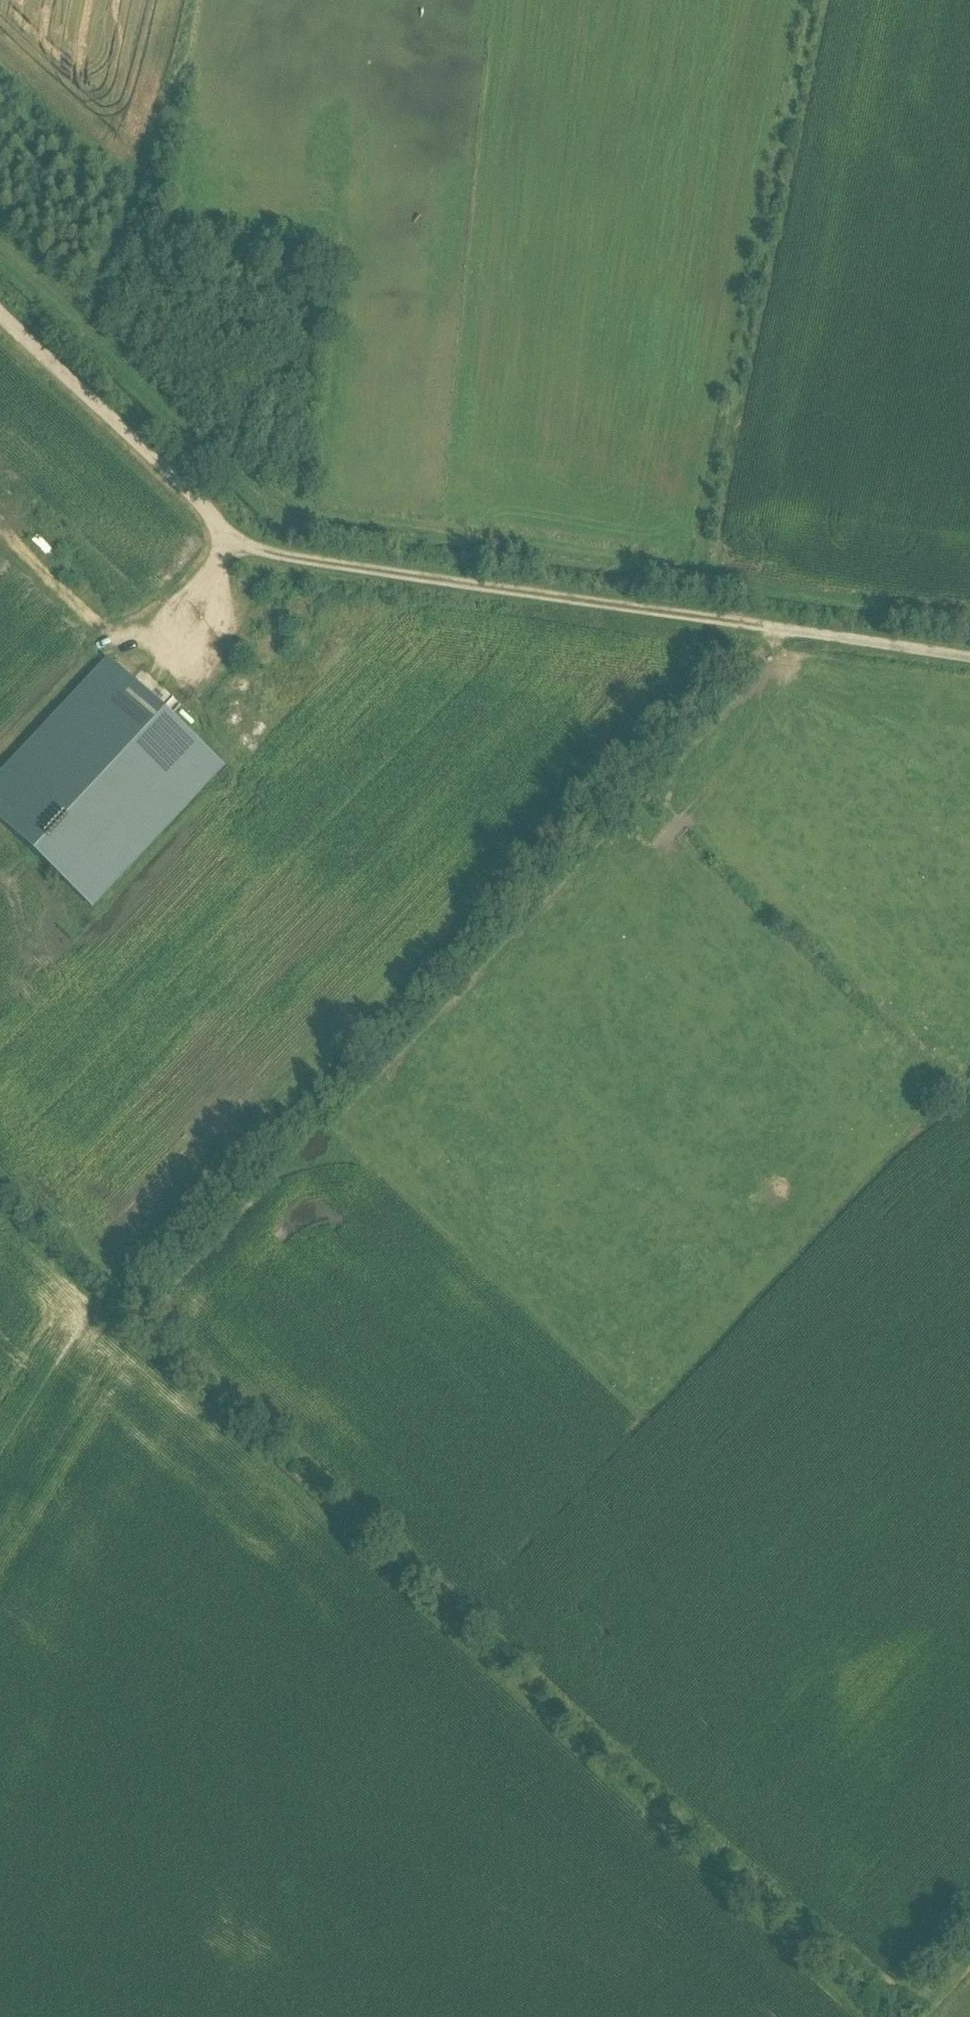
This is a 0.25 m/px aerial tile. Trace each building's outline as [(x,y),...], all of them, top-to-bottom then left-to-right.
[(0,780),(0,822),(92,907),(223,765),(110,661),(0,780)]
